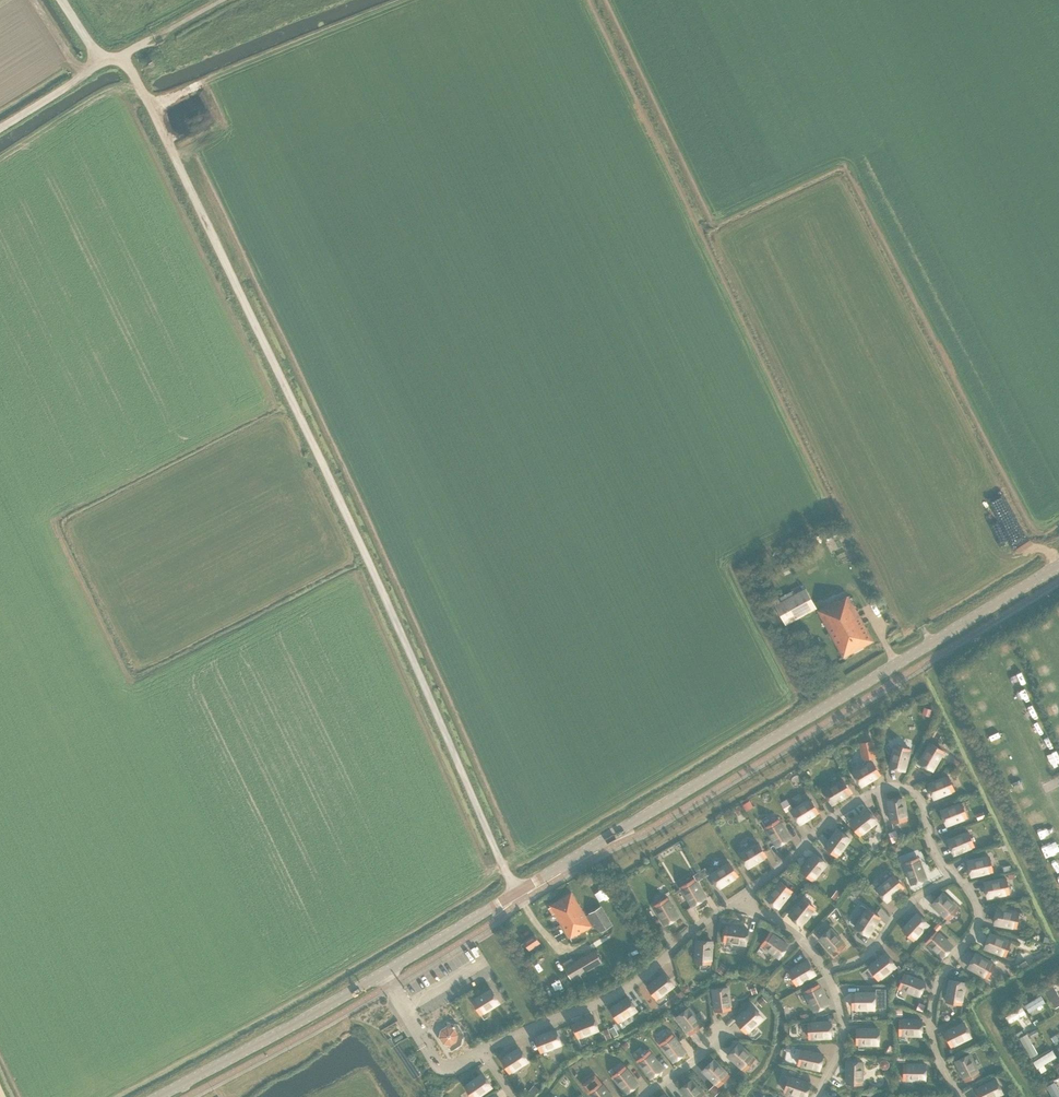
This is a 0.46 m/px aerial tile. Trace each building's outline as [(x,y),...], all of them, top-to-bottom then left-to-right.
[(815,609),(804,590),(794,595),(793,591),(781,598),(783,601),(776,605),(782,615),(788,611),(794,621),(815,609)] [(840,601),(838,598),(817,610),(843,658),(874,641),(849,596),(840,601)] [(863,765),(864,767),(854,772),(862,786),(881,774),(873,761),(872,762),(870,758),(875,757),(872,741),(860,744),(864,759),(865,759),(865,761),(863,765)] [(931,743),(920,762),(933,770),(944,751),(931,743)] [(896,744),(890,766),(905,770),(910,748),(896,744)] [(949,776),(928,784),(934,798),(954,790),(949,776)] [(843,780),(825,791),(832,804),(851,793),(843,780)] [(892,822),(907,820),(903,798),(888,801),(892,822)] [(792,811),(796,817),(800,824),(819,812),(811,799),(792,811)] [(749,801),(744,804),(747,810),(753,807),(749,801)] [(941,811),(944,817),(947,825),(967,817),(962,803),(941,811)] [(777,846),(790,838),(779,819),(782,818),(776,808),(760,818),(766,827),(777,846)] [(867,809),(858,817),(850,823),(860,835),(877,821),(867,809)] [(838,830),(825,847),(837,856),(850,839),(838,830)] [(897,831),(889,834),(893,842),(900,839),(897,831)] [(969,832),(948,840),(954,854),(974,846),(969,832)] [(759,843),(740,854),(748,867),(767,856),(759,843)] [(815,853),(801,870),(813,880),(827,863),(815,853)] [(990,856),(968,861),(972,876),(993,871),(990,856)] [(919,857),(904,863),(912,883),(926,878),(919,857)] [(720,887),(738,875),(730,863),(712,874),(720,887)] [(894,875),(877,889),(887,900),(904,886),(894,875)] [(1007,878),(985,882),(988,897),(1009,893),(1007,878)] [(694,879),(681,887),(692,906),(705,898),(694,879)] [(780,881),(767,898),(778,908),(792,891),(780,881)] [(837,890),(832,897),(836,900),(842,893),(837,890)] [(613,925),(602,906),(585,916),(571,892),(550,906),(570,938),(577,934),(577,936),(596,924),(601,932),(613,925)] [(942,892),(932,904),(948,919),(958,907),(942,892)] [(667,898),(654,906),(665,924),(679,917),(667,898)] [(803,898),(790,915),(801,925),(815,908),(803,898)] [(868,908),(856,926),(868,935),(881,916),(868,908)] [(1019,912),(998,908),(995,924),(1016,927),(1019,912)] [(917,913),(903,929),(914,939),(929,923),(917,913)] [(748,929),(726,926),(724,941),(746,944),(748,929)] [(831,928),(820,938),(834,955),(846,945),(831,928)] [(770,932),(762,945),(780,957),(788,945),(770,932)] [(937,932),(926,944),(943,958),(953,947),(937,932)] [(534,934),(524,942),(529,950),(540,943),(534,934)] [(1013,941),(992,935),(987,949),(1008,955),(1013,941)] [(712,941),(697,940),(696,962),(711,963),(712,941)] [(572,980),(603,963),(595,950),(574,962),(571,958),(563,963),(565,967),(564,968),(572,980)] [(887,953),(869,967),(879,979),(896,965),(887,953)] [(976,954),(968,967),(988,978),(995,964),(976,954)] [(808,960),(789,971),(797,985),(816,973),(808,960)] [(721,965),(717,970),(722,974),(726,969),(721,965)] [(665,973),(648,986),(657,998),(674,985),(665,973)] [(905,975),(899,989),(920,997),(925,983),(905,975)] [(950,980),(946,1001),(961,1004),(965,982),(950,980)] [(819,984),(805,991),(815,1011),(828,1004),(819,984)] [(716,1011),(731,1009),(728,987),(713,989),(716,1011)] [(492,989),(473,1001),(481,1014),(500,1002),(492,989)] [(854,993),(854,1008),(875,1008),(876,993),(854,993)] [(629,997),(610,1009),(619,1022),(637,1010),(629,997)] [(752,1006),(736,1021),(743,1029),(747,1033),(748,1032),(749,1033),(763,1020),(752,1006)] [(690,1034),(702,1025),(689,1007),(677,1017),(690,1034)] [(593,1015),(573,1023),(579,1037),(599,1029),(593,1015)] [(922,1020),(900,1019),(900,1034),(922,1035),(922,1020)] [(830,1021),(808,1023),(809,1038),(831,1037),(830,1021)] [(456,1023),(447,1022),(448,1027),(442,1031),(441,1037),(444,1044),(451,1045),(452,1050),(461,1044),(464,1033),(458,1024),(456,1023)] [(964,1023),(945,1032),(951,1046),(971,1036),(964,1023)] [(858,1028),(857,1043),(879,1044),(880,1029),(858,1028)] [(556,1029),(536,1037),(541,1052),(562,1044),(556,1029)] [(674,1061),(686,1051),(672,1034),(660,1044),(674,1061)] [(739,1044),(728,1055),(745,1070),(755,1058),(739,1044)] [(520,1048),(502,1060),(510,1072),(528,1061),(520,1048)] [(802,1050),(798,1065),(820,1069),(823,1054),(802,1050)] [(651,1078),(663,1068),(650,1051),(638,1060),(651,1078)] [(970,1054),(956,1061),(966,1081),(979,1074),(970,1054)] [(714,1059),(703,1070),(719,1086),(729,1075),(714,1059)] [(848,1061),(847,1083),(862,1084),(863,1062),(848,1061)] [(927,1066),(905,1062),(902,1077),(924,1081),(927,1066)] [(626,1093),(638,1084),(625,1066),(613,1076),(626,1093)] [(465,1086),(472,1096),(477,1096),(492,1087),(483,1074),(465,1086)] [(595,1075),(583,1084),(593,1096),(612,1096),(595,1075)] [(785,1091),(802,1096),(805,1096),(810,1084),(790,1076),(785,1091)] [(680,1088),(687,1096),(705,1096),(706,1096),(693,1079),(680,1088)] [(977,1089),(981,1096),(994,1096),(1003,1093),(996,1079),(977,1089)]
